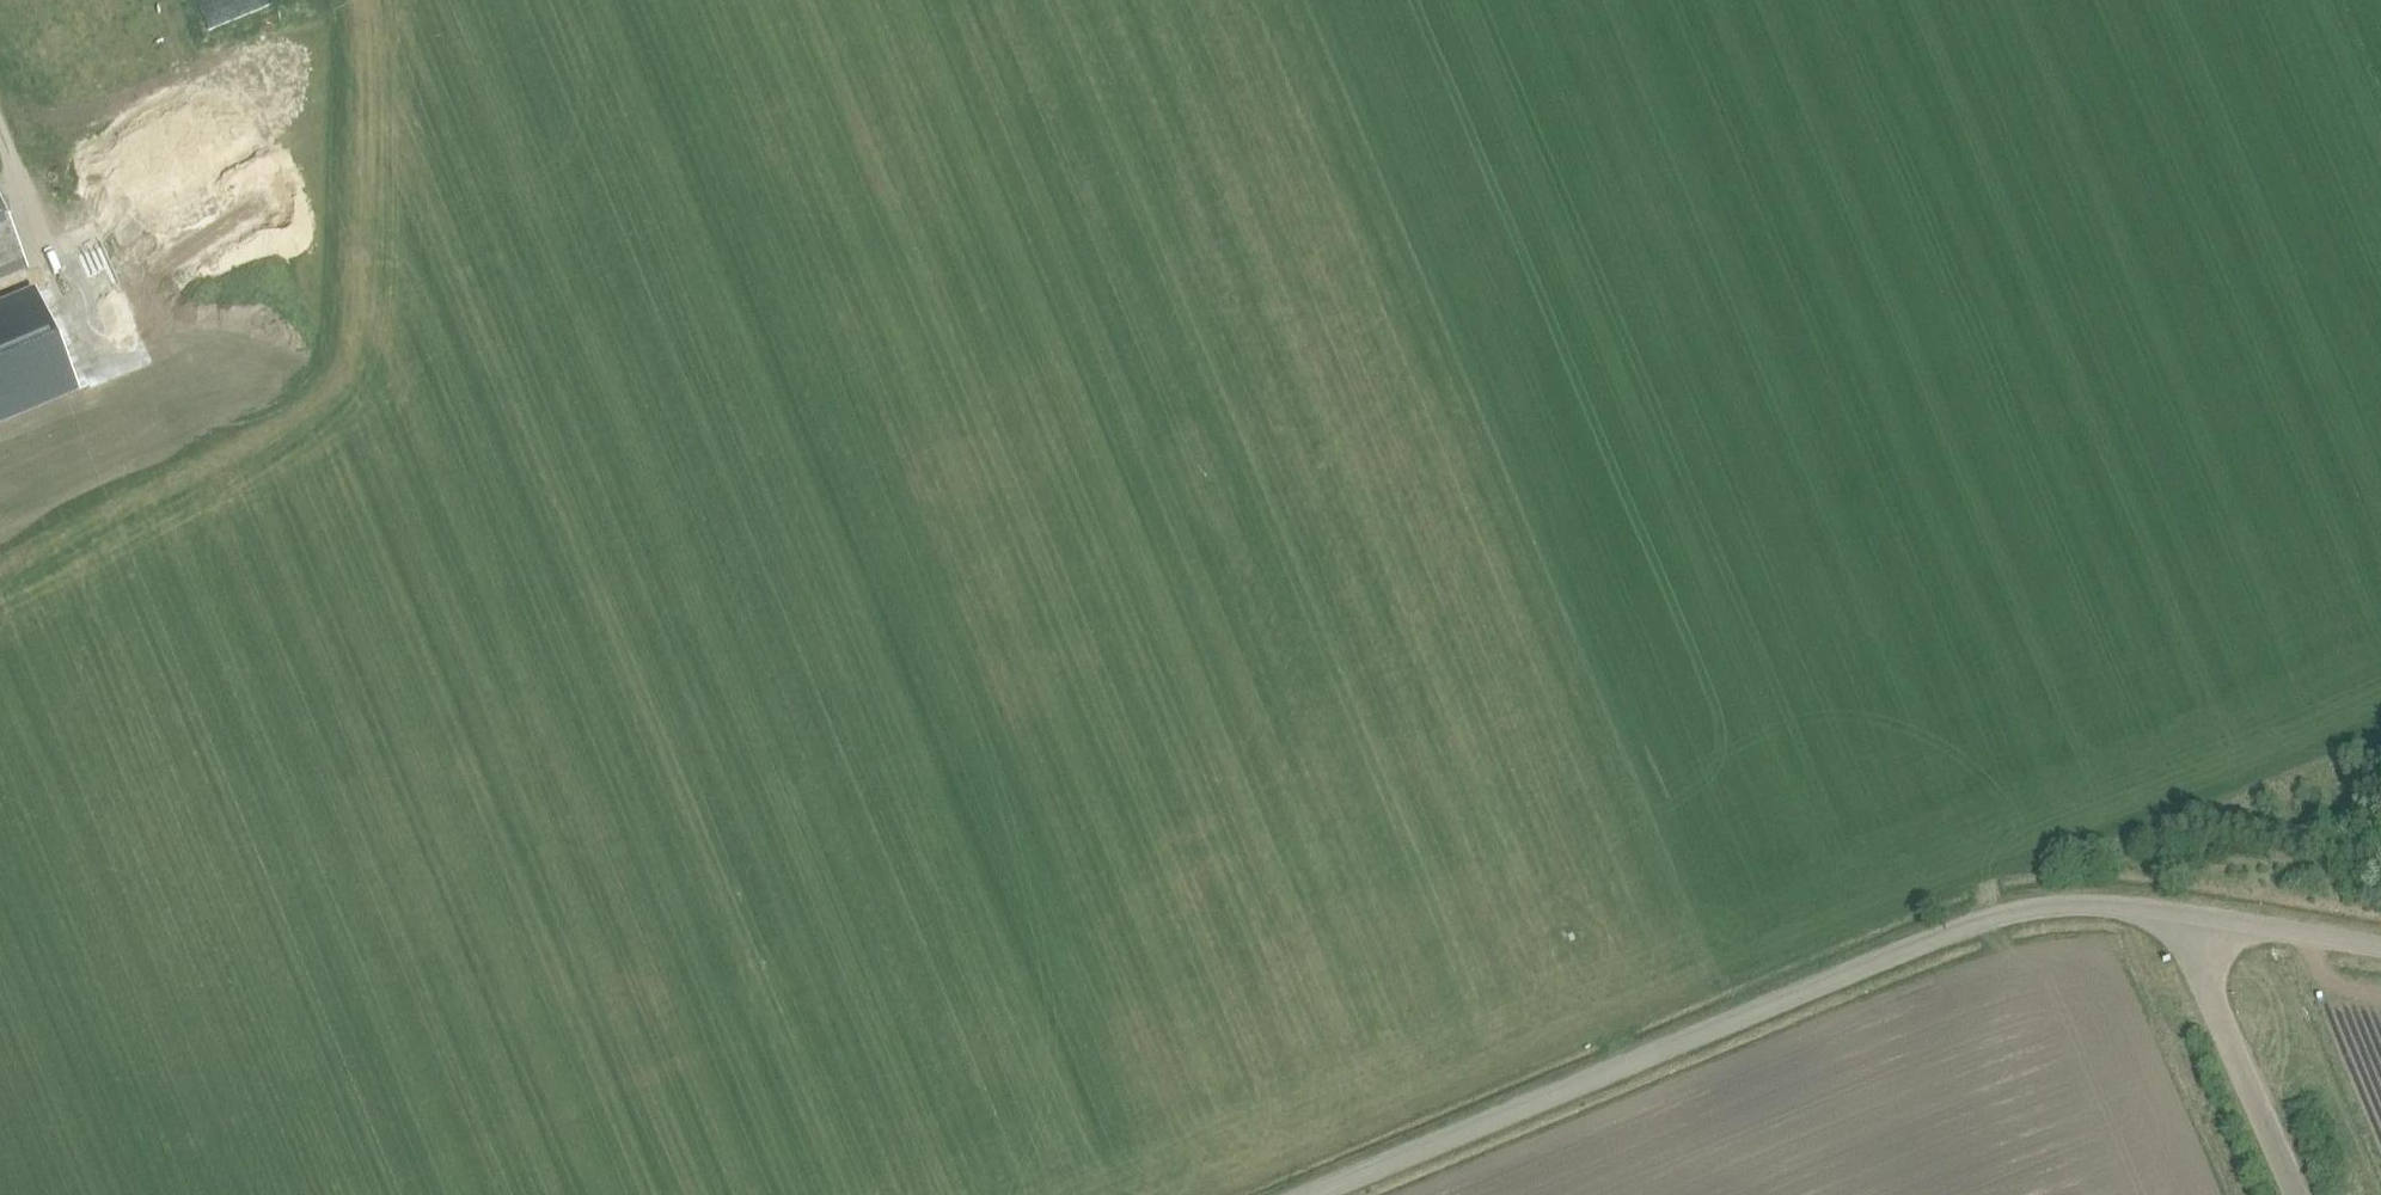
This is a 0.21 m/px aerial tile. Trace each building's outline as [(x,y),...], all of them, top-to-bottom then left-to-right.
[(27,266),(0,203),(0,277),(27,266)] [(0,309),(0,421),(77,389),(37,293),(0,309)]
